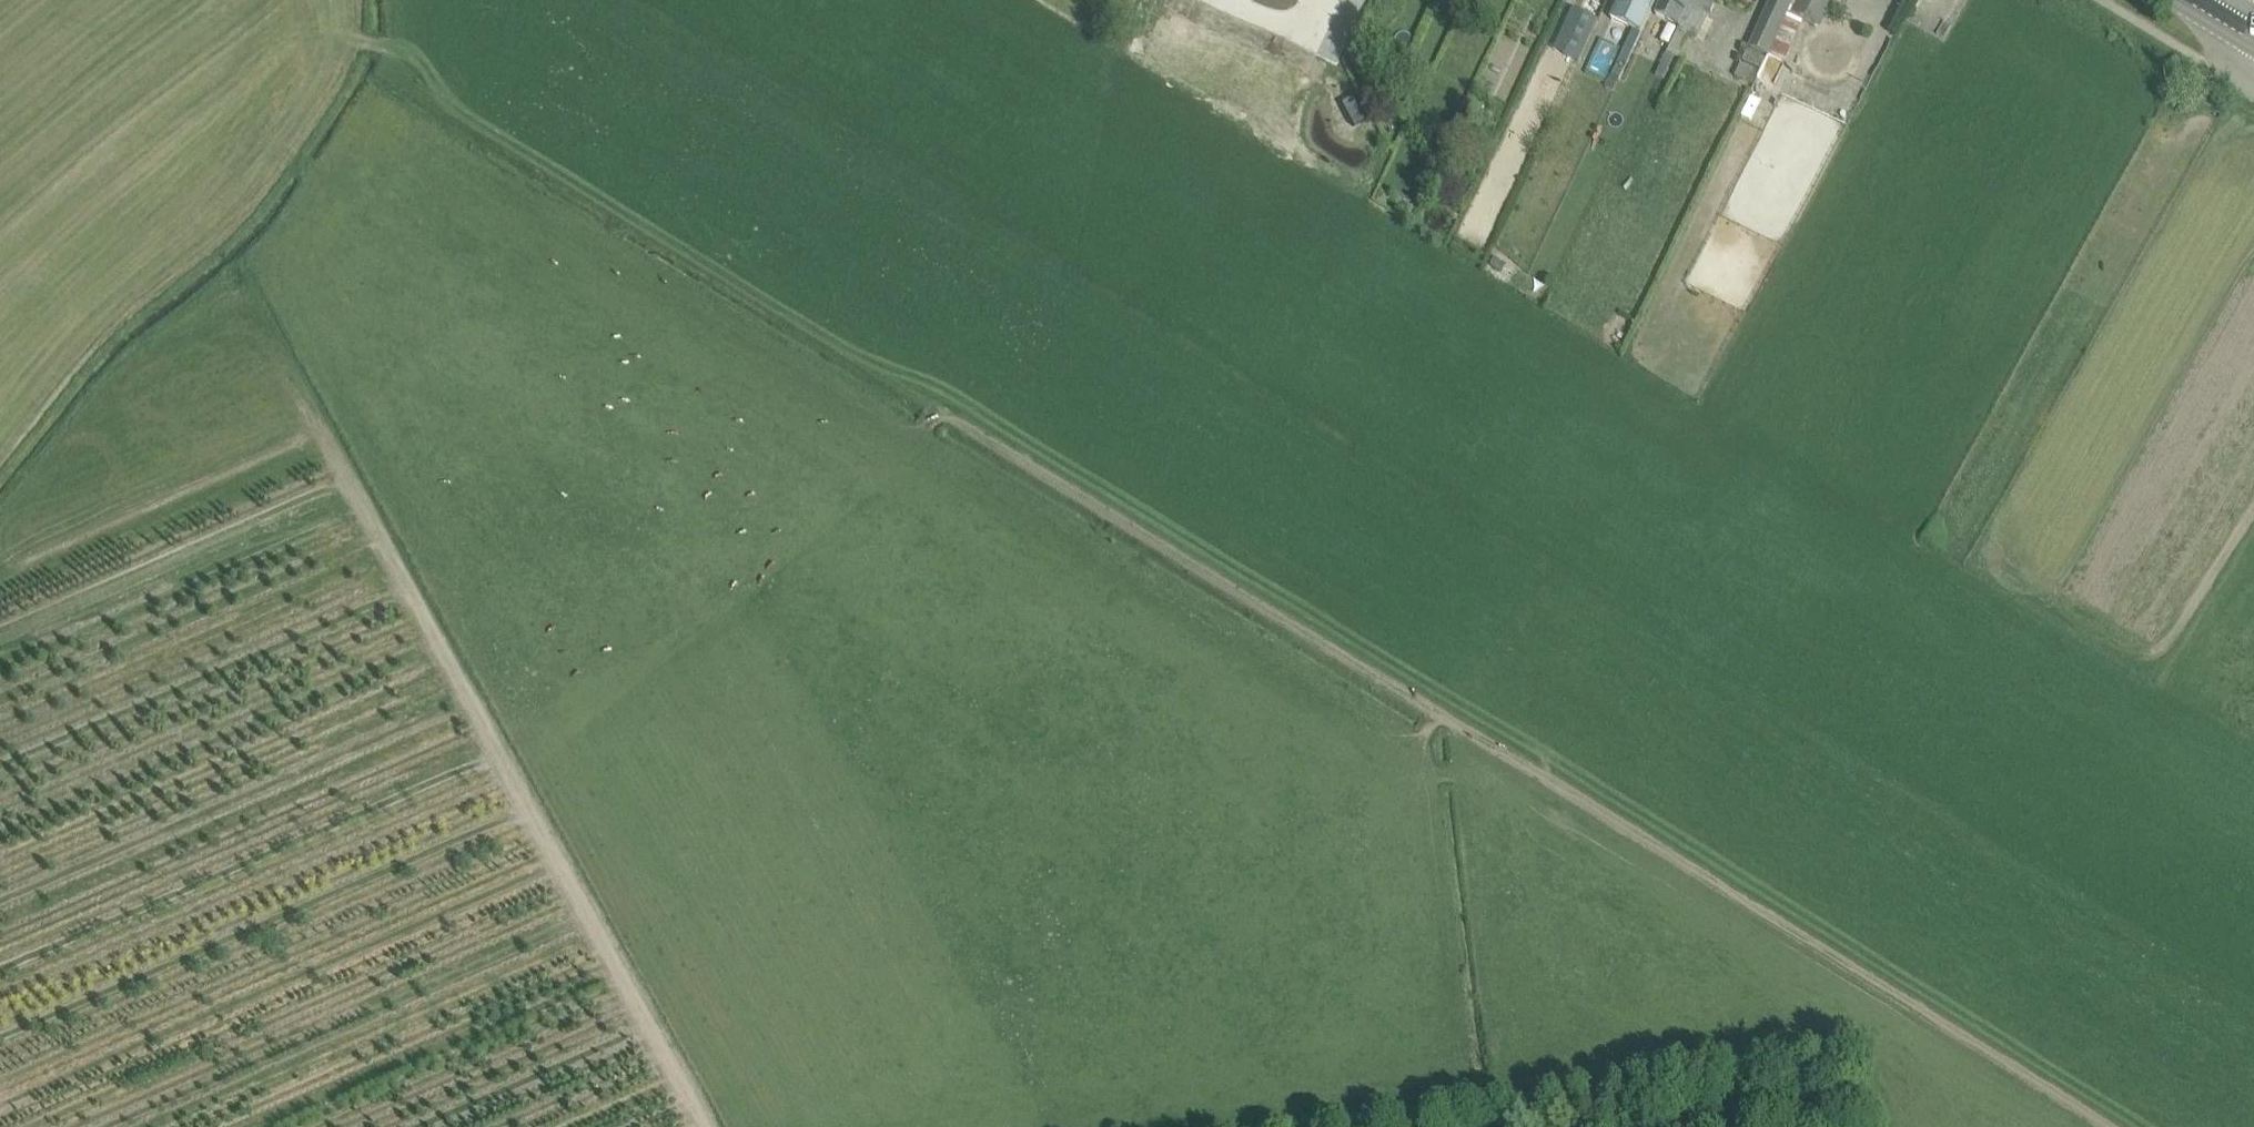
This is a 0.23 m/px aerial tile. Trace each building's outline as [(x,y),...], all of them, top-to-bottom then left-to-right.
[(1639,34),(1655,0),(1619,0),(1610,20),(1639,34)] [(1654,15),(1679,27),(1691,0),(1661,0),(1654,15)] [(1679,27),(1676,33),(1696,42),(1715,1),(1713,0),(1691,0),(1679,27)] [(1771,54),(1790,12),(1796,0),(1772,0),(1751,45),(1771,54)] [(1802,0),(1794,14),(1790,12),(1771,54),(1786,60),(1804,20),(1818,28),(1834,0),(1802,0)] [(1351,97),(1341,102),(1353,126),(1363,121),(1351,97)] [(1492,207),(1484,223),(1498,230),(1505,214),(1492,207)]
